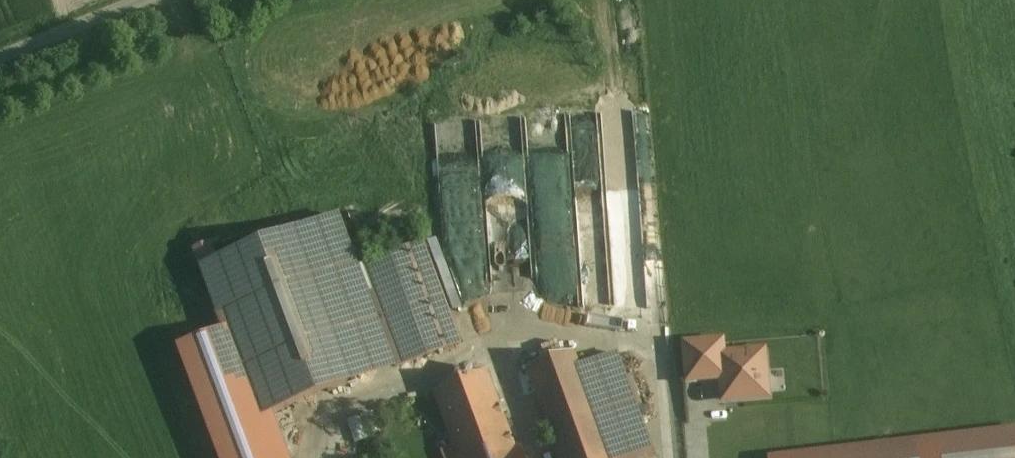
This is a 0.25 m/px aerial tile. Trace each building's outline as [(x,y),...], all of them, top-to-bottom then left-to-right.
[(360,269),(341,218),(202,270),(259,421),(398,369),(360,269)] [(422,246),(360,269),(398,369),(459,346),(422,246)] [(467,314),(476,336),(502,326),(493,303),(467,314)] [(723,379),(722,357),(723,357),(722,344),(687,347),(690,382),(723,379)] [(723,357),(722,357),(723,379),(725,402),(768,398),(764,354),(723,357)] [(574,355),(528,371),(560,457),(611,457),(579,369),(574,355)] [(617,355),(579,369),(611,457),(655,457),(617,355)] [(434,393),(458,457),(523,457),(520,450),(516,452),(487,374),(434,393)]
